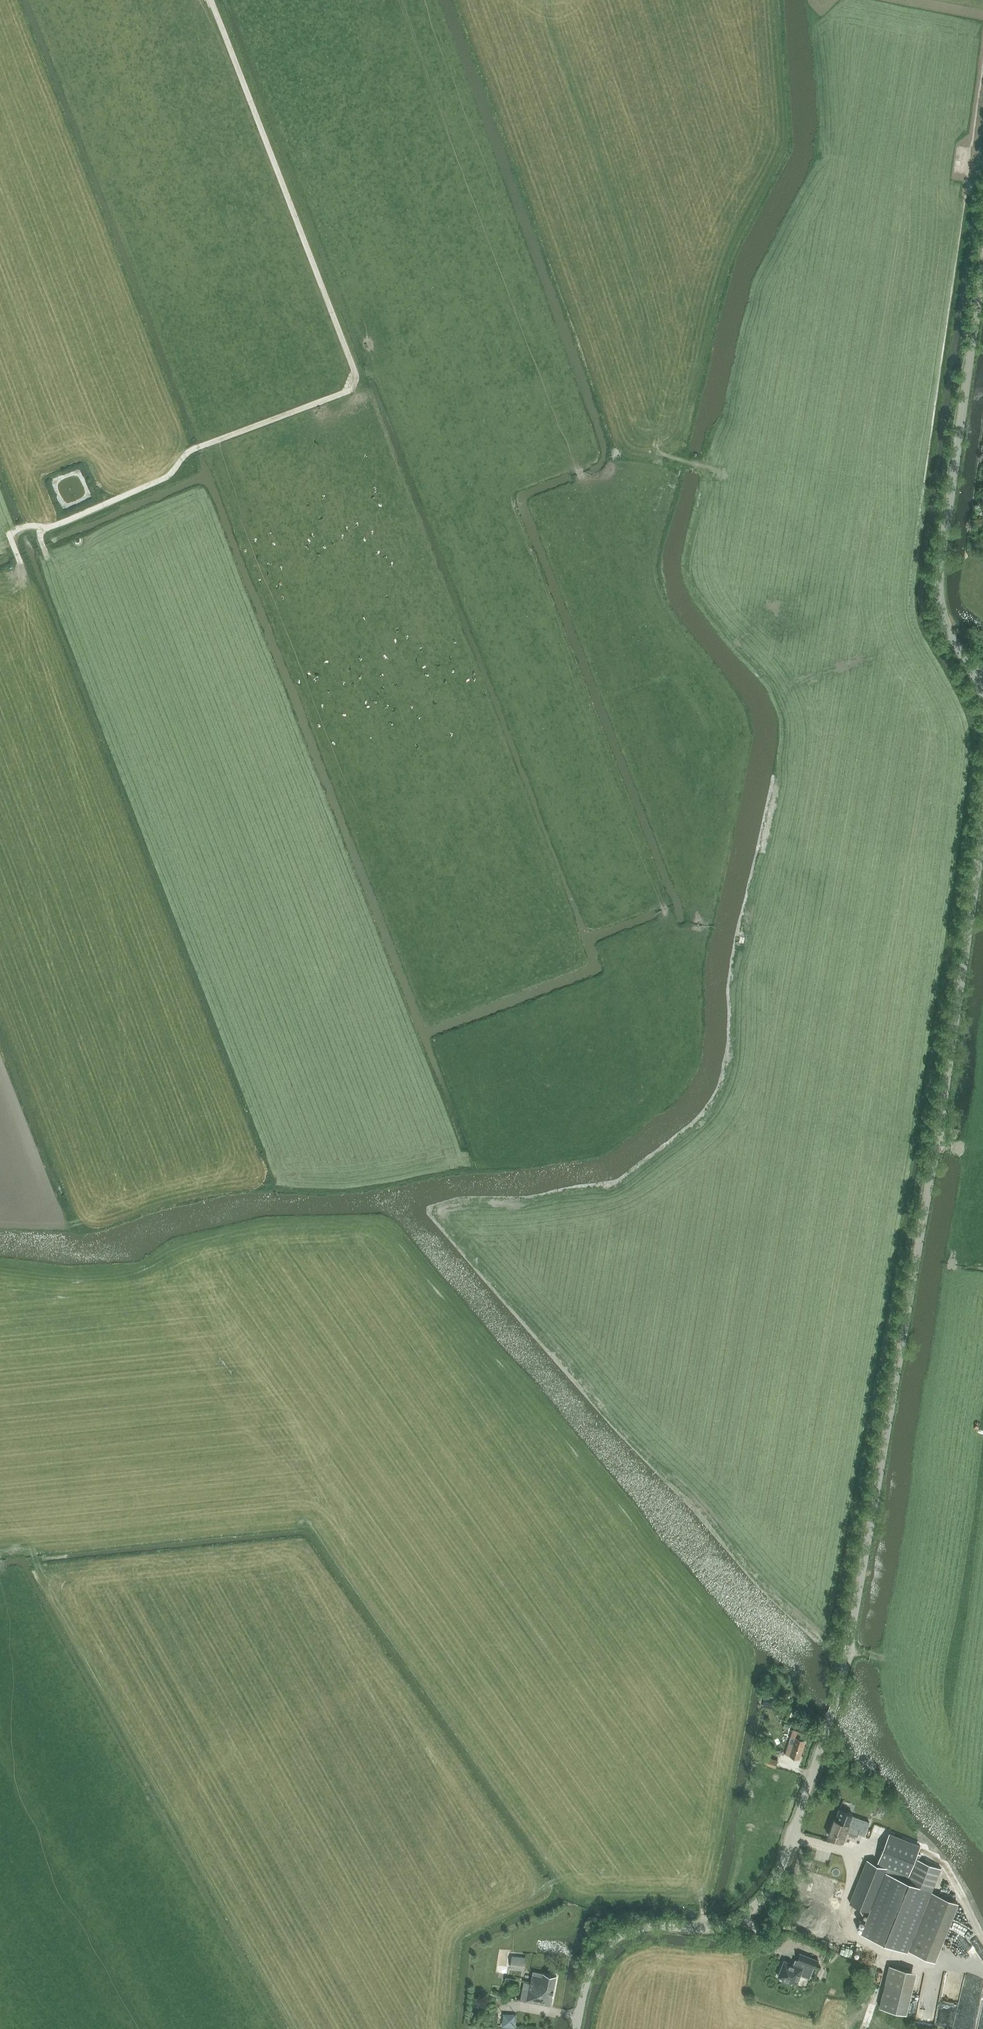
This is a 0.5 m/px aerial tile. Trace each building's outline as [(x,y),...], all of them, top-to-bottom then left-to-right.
[(794,1729),(792,1735),(803,1739),(805,1733),(794,1729)] [(790,1735),(785,1753),(799,1757),(804,1739),(790,1735)] [(777,1759),(766,1755),(763,1762),(774,1766),(777,1759)] [(878,1802),(876,1805),(877,1808),(882,1809),(885,1811),(887,1806),(878,1802)] [(835,1818),(829,1835),(843,1841),(847,1830),(850,1831),(849,1833),(858,1836),(859,1833),(864,1835),(869,1822),(852,1815),(853,1814),(840,1809),(836,1819),(835,1818)] [(878,1863),(909,1875),(918,1852),(920,1847),(889,1834),(878,1863)] [(918,1857),(909,1880),(865,1863),(850,1902),(871,1911),(862,1934),(907,1952),(908,1950),(936,1961),(959,1901),(932,1890),(942,1867),(918,1857)] [(858,1943),(855,1952),(862,1954),(865,1945),(858,1943)] [(494,1974),(507,1975),(508,1949),(495,1948),(494,1974)] [(827,1950),(824,1958),(830,1960),(832,1952),(827,1950)] [(785,1960),(778,1976),(783,1978),(782,1980),(791,1984),(792,1982),(797,1984),(801,1975),(810,1978),(814,1967),(816,1968),(819,1960),(801,1953),(796,1964),(785,1960)] [(510,1969),(523,1970),(525,1958),(511,1957),(510,1969)] [(908,2011),(917,1970),(889,1963),(880,2005),(908,2011)] [(520,1998),(550,2004),(556,1976),(533,1971),(531,1982),(524,1980),(520,1998)] [(955,2022),(974,2027),(982,1988),(982,1975),(966,1971),(955,2022)] [(954,2019),(955,2005),(942,2004),(941,2019),(954,2019)]
